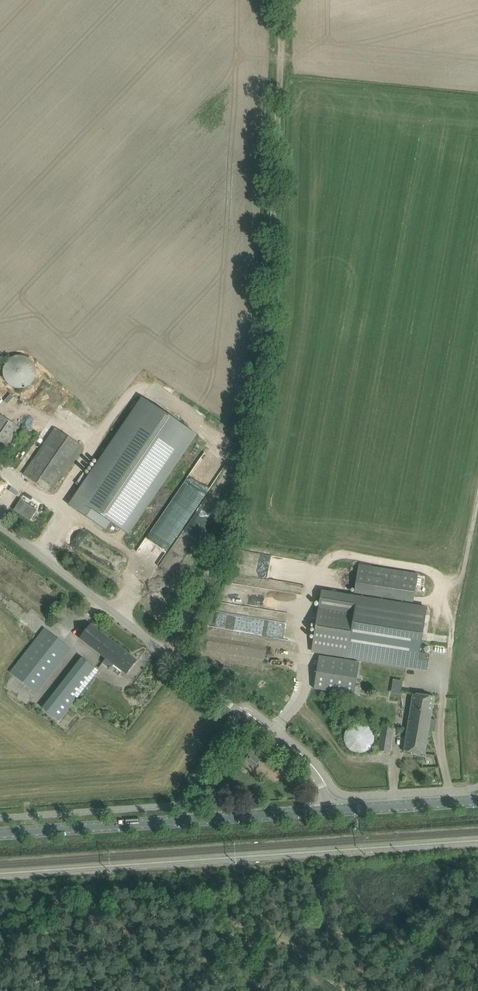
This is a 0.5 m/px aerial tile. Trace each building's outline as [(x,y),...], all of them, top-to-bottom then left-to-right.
[(6,357),(6,386),(34,386),(34,357),(6,357)] [(127,533),(195,433),(144,398),(70,506),(104,529),(109,521),(127,533)] [(0,458),(21,428),(0,415),(0,458)] [(55,428),(29,466),(23,474),(50,493),(82,446),(55,428)] [(415,595),(418,574),(358,564),(355,585),(415,595)] [(429,654),(420,653),(427,608),(321,591),(312,651),(427,669),(429,654)] [(110,669),(114,664),(127,674),(137,661),(90,624),(80,638),(106,658),(102,663),(110,669)] [(36,693),(65,657),(71,649),(44,628),(10,672),(36,693)] [(359,662),(319,656),(314,688),(354,695),(359,662)] [(59,721),(92,678),(99,671),(82,658),(42,708),(59,721)] [(428,732),(434,696),(413,693),(408,729),(428,732)] [(363,752),(377,739),(361,722),(343,740),(356,753),(360,749),(363,752)] [(394,727),(382,725),(378,750),(390,752),(394,727)] [(425,754),(428,732),(408,729),(404,751),(425,754)] [(255,768),(260,761),(250,753),(245,760),(255,768)]
